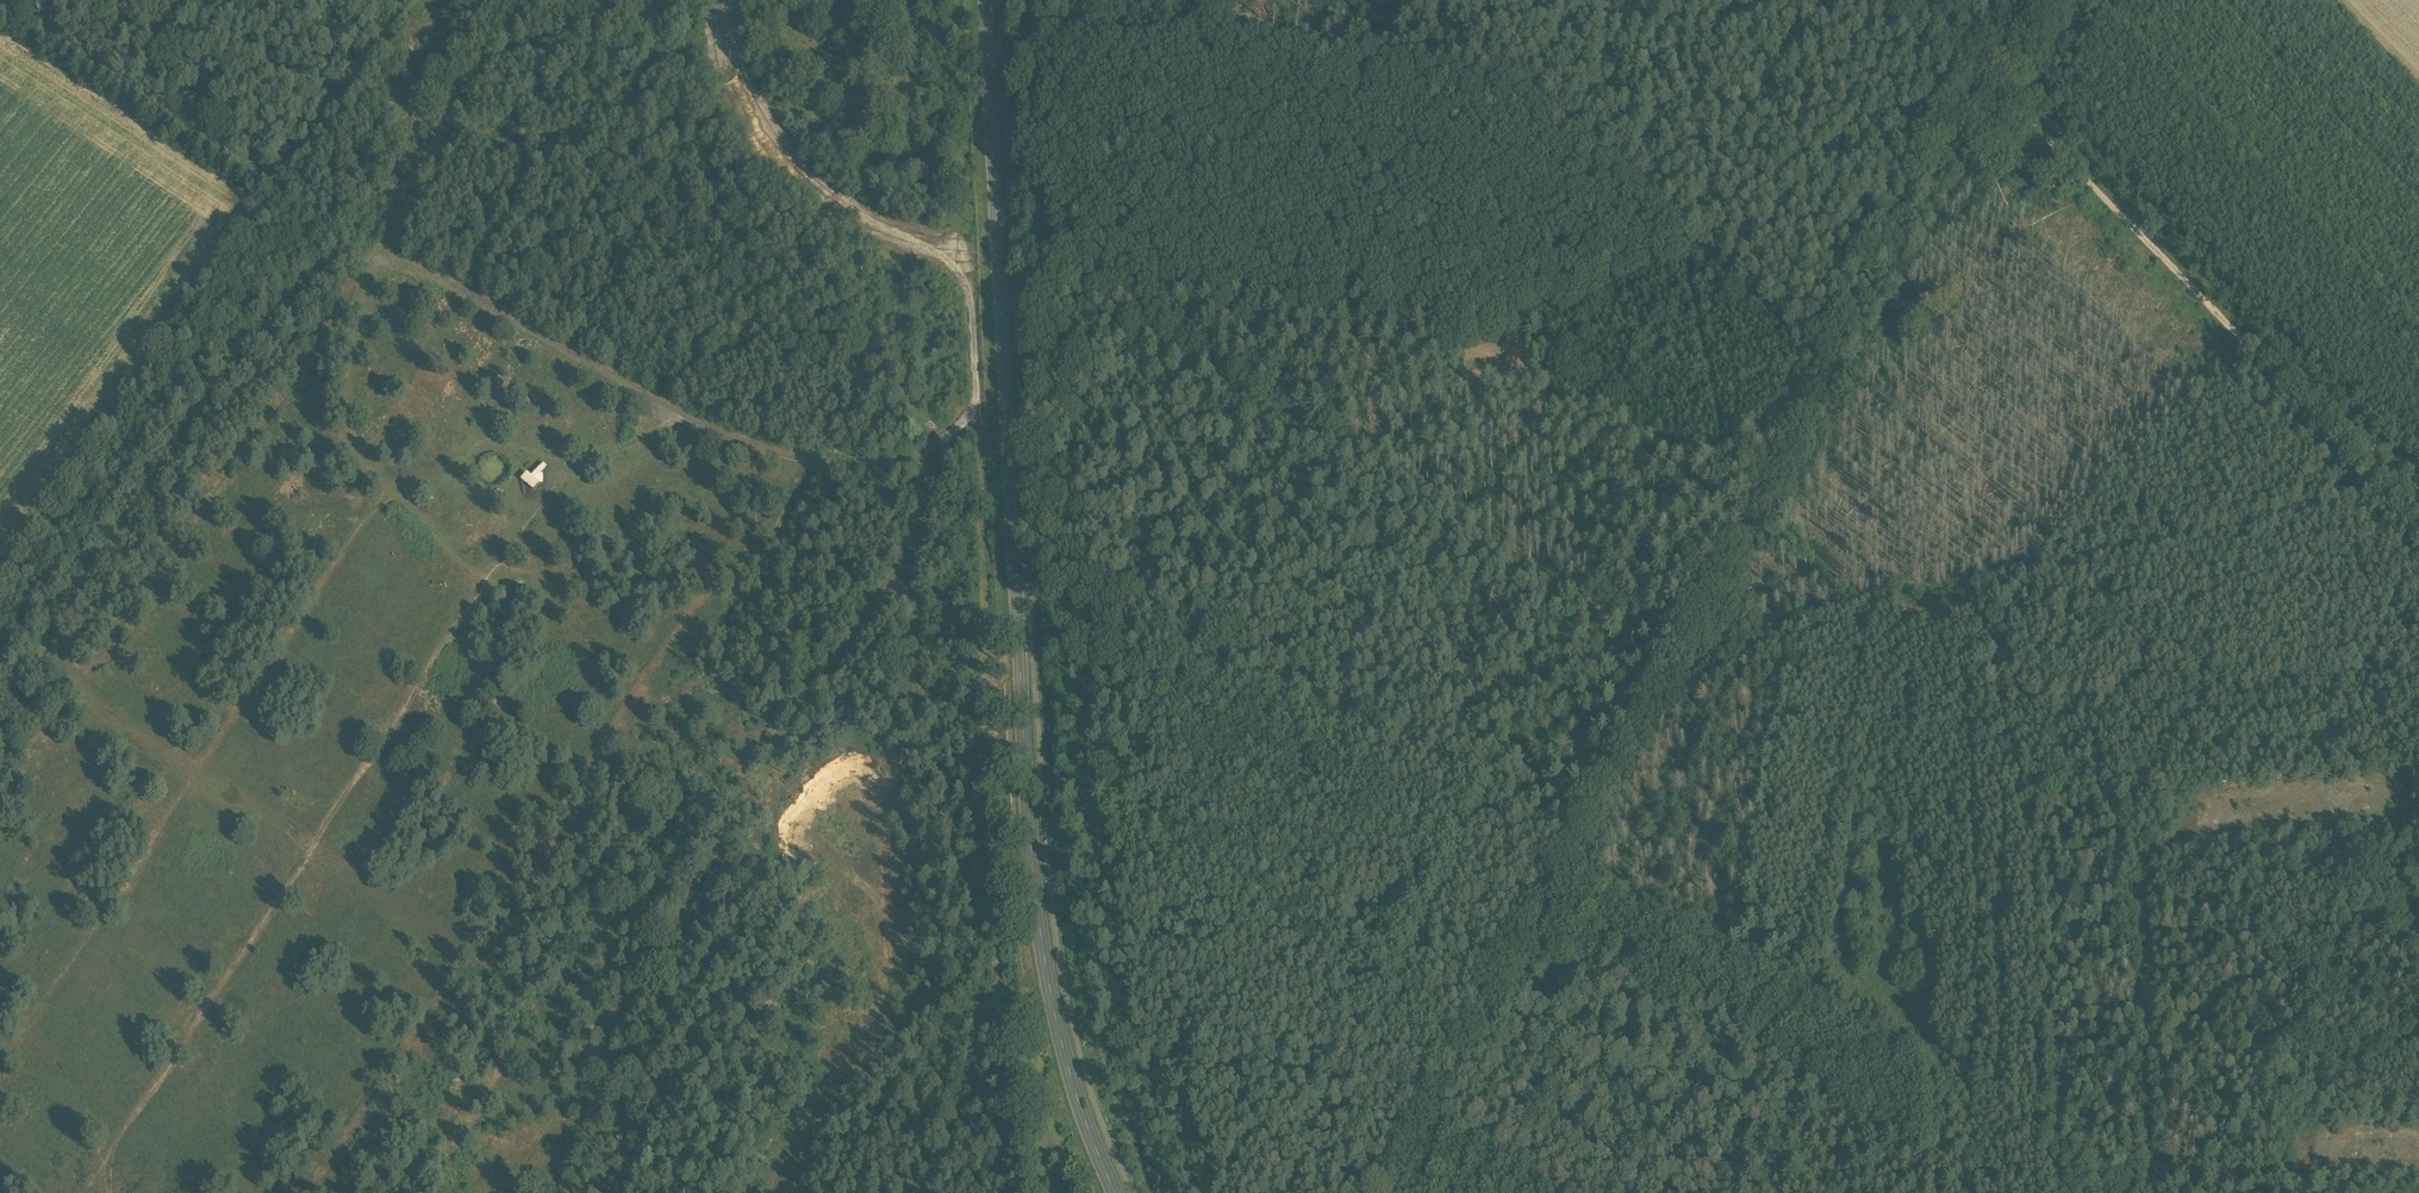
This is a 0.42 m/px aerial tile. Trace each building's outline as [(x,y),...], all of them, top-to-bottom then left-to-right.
[(546,476),(542,472),(547,466),(543,463),(531,476),(527,472),(520,479),(532,491),(546,476)] [(2354,848),(2334,850),(2336,865),(2355,863),(2354,848)]
